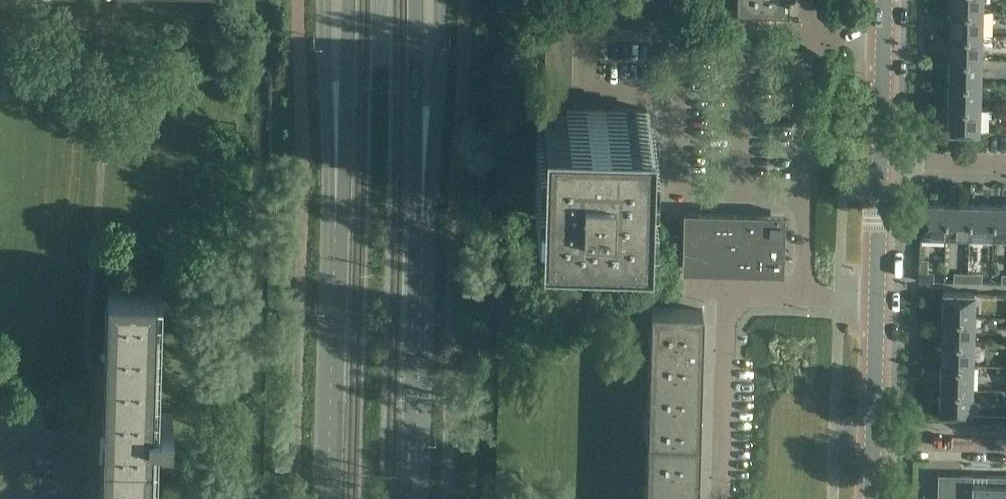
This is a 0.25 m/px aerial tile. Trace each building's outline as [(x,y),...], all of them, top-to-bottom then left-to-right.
[(610,0),(597,0),(597,14),(598,14),(598,12),(608,13),(608,14),(609,14),(610,0)] [(621,0),(610,0),(609,14),(610,14),(610,13),(620,13),(620,14),(621,14),(621,0)] [(633,0),(621,0),(621,14),(622,14),(622,13),(632,13),(632,15),(633,15),(633,0)] [(645,0),(633,0),(633,15),(634,15),(634,13),(644,14),(644,15),(645,0)] [(657,0),(645,0),(644,15),(645,15),(645,14),(655,14),(655,15),(656,15),(657,0)] [(656,15),(657,15),(657,14),(667,14),(669,16),(669,0),(657,0),(656,15)] [(982,0),(951,0),(951,11),(982,11),(982,0)] [(981,35),(982,11),(951,11),(950,35),(981,35)] [(980,59),(981,35),(950,35),(949,59),(980,59)] [(980,83),(980,59),(949,59),(949,83),(980,83)] [(979,107),(980,83),(949,83),(948,107),(979,107)] [(649,106),(541,103),(541,124),(536,123),(535,147),(540,147),(540,161),(535,161),(534,198),(539,199),(538,220),(577,221),(576,226),(608,227),(608,222),(646,223),(647,212),(647,202),(652,202),(653,148),(654,127),(649,127),(649,106)] [(978,132),(979,107),(948,107),(947,131),(978,132)] [(945,235),(946,204),(921,203),(920,234),(945,235)] [(969,236),(970,204),(946,204),(945,235),(969,236)] [(993,236),(994,205),(970,204),(969,236),(993,236)] [(994,205),(993,236),(1005,237),(1005,205),(994,205)] [(785,214),(684,211),(682,271),(784,274),(785,214)] [(919,272),(919,281),(934,282),(934,272),(919,272)] [(968,282),(968,273),(954,273),(954,282),(968,282)] [(982,274),(968,273),(968,282),(982,283),(982,274)] [(157,427),(160,427),(160,429),(172,429),(173,413),(160,413),(160,415),(157,415),(160,286),(161,287),(161,285),(108,283),(108,301),(106,301),(105,316),(107,316),(107,334),(105,334),(104,349),(106,349),(106,366),(104,366),(103,381),(106,381),(105,398),(103,398),(103,414),(105,414),(105,420),(105,430),(104,430),(104,431),(102,431),(102,446),(104,446),(103,464),(101,464),(101,480),(103,480),(103,497),(100,497),(100,498),(155,498),(157,427)] [(974,293),(943,292),(942,317),(973,318),(974,293)] [(702,327),(702,310),(652,308),(649,390),(647,390),(647,405),(649,405),(649,422),(647,422),(646,437),(648,437),(648,455),(646,455),(645,470),(647,470),(647,487),(645,487),(644,498),(697,498),(702,327)] [(973,342),(973,318),(942,317),(942,341),(973,342)] [(972,366),(973,342),(942,341),(941,365),(972,366)] [(972,390),(972,366),(941,365),(940,389),(972,390)] [(971,414),(972,390),(940,389),(940,413),(971,414)] [(986,475),(986,488),(973,487),(973,475),(960,475),(959,476),(940,475),(940,474),(938,474),(937,498),(1005,498),(1005,476),(986,475)]
